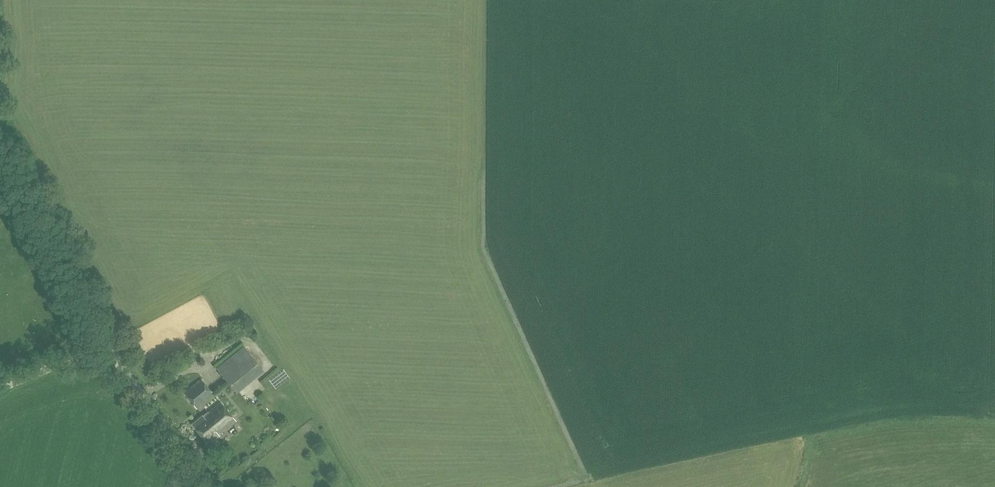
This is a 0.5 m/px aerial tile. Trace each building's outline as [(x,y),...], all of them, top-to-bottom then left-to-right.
[(217,368),(235,390),(262,368),(244,346),(217,368)] [(184,393),(197,408),(214,394),(201,379),(184,393)] [(192,424),(208,444),(219,435),(236,421),(220,401),(192,424)]
